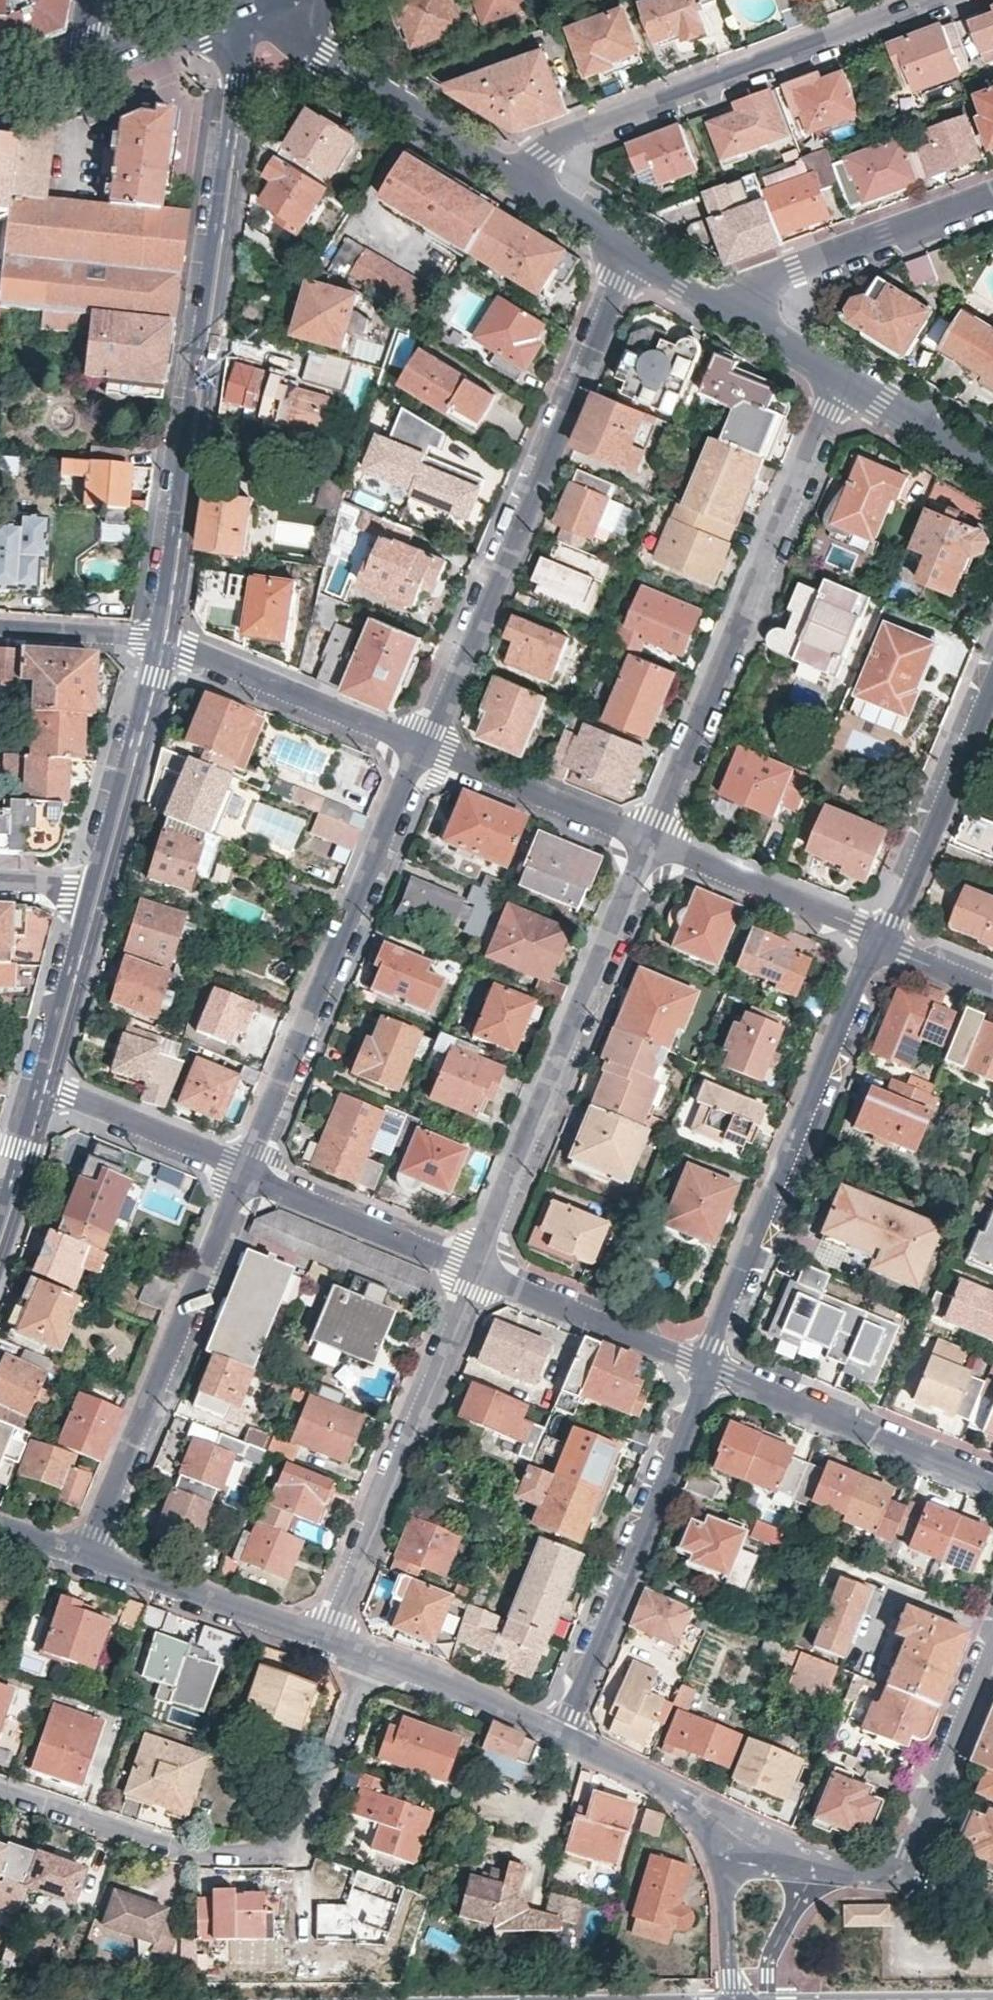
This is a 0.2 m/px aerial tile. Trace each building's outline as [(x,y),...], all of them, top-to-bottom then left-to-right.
[(64,27),(69,0),(0,0),(0,58),(38,44),(50,39),(48,33),(64,27)] [(453,0),(396,0),(403,22),(406,21),(416,48),(463,28),(453,0)] [(469,0),(460,4),(465,18),(474,15),(469,0)] [(527,0),(479,0),(487,24),(530,8),(527,0)] [(643,5),(657,41),(682,32),(684,39),(706,31),(698,7),(715,0),(656,0),(643,5)] [(790,30),(807,23),(800,2),(799,0),(778,0),(790,30)] [(639,51),(624,8),(570,29),(587,76),(612,67),(612,61),(639,51)] [(969,22),(984,61),(992,57),(992,13),(969,22)] [(911,37),(889,46),(897,67),(903,65),(913,90),(959,73),(964,83),(975,79),(953,21),(911,37)] [(63,35),(64,27),(48,33),(50,39),(63,35)] [(541,124),(568,113),(545,52),(455,86),(459,99),(482,113),(515,133),(541,124)] [(984,61),(988,74),(992,72),(992,57),(984,61)] [(810,76),(790,84),(809,133),(858,115),(842,72),(821,81),(819,73),(810,76)] [(770,91),(736,104),(739,114),(710,125),(726,166),(748,158),(746,151),(787,136),(770,91)] [(980,96),(988,118),(983,119),(992,145),(992,91),(980,96)] [(98,101),(79,108),(82,114),(87,126),(105,119),(101,108),(98,101)] [(186,214),(160,211),(172,111),(162,109),(154,108),(151,115),(139,114),(132,117),(119,122),(115,144),(110,143),(108,151),(114,152),(108,189),(101,189),(101,197),(107,198),(106,206),(41,199),(53,126),(54,117),(37,123),(16,131),(16,133),(6,218),(0,270),(0,308),(36,312),(52,314),(170,326),(186,214)] [(258,135),(256,145),(324,186),(330,175),(332,176),(354,141),(353,139),(352,136),(352,134),(340,126),(337,128),(312,113),(306,114),(286,147),(284,145),(285,142),(259,125),(258,135)] [(989,150),(976,113),(930,131),(935,144),(920,149),(931,175),(981,157),(980,154),(989,150)] [(918,115),(897,122),(900,129),(920,122),(918,115)] [(649,137),(626,146),(636,173),(652,168),(659,186),(697,172),(679,126),(649,137)] [(0,137),(0,218),(6,218),(16,131),(0,137)] [(919,183),(903,138),(833,163),(840,184),(849,208),(919,183)] [(324,186),(256,145),(253,168),(273,180),(260,203),(279,215),(276,222),(297,236),(326,187),(324,186)] [(833,163),(827,148),(802,157),(809,176),(765,192),(781,235),(831,216),(821,191),(840,184),(833,163)] [(782,154),(786,164),(799,159),(795,150),(782,154)] [(452,180),(409,155),(383,200),(471,253),(499,209),(452,180)] [(757,175),(714,189),(704,195),(728,262),(755,252),(783,242),(781,235),(765,192),(764,192),(757,175)] [(538,233),(499,209),(471,253),(541,294),(552,279),(566,286),(581,260),(538,233)] [(333,264),(413,313),(430,286),(348,237),(333,264)] [(929,253),(905,261),(914,285),(937,277),(929,253)] [(331,275),(315,266),(311,281),(309,282),(293,336),(342,352),(346,339),(364,338),(369,324),(359,315),(353,314),(358,298),(326,288),(331,275)] [(917,336),(933,309),(926,305),(927,304),(892,283),(891,284),(880,278),(871,296),(867,296),(867,294),(853,298),(849,306),(847,305),(851,321),(901,352),(913,334),(917,336)] [(545,323),(502,297),(476,338),(495,350),(487,364),(516,382),(523,369),(526,369),(540,344),(535,341),(545,323)] [(955,325),(955,326),(941,348),(974,369),(972,374),(992,387),(992,327),(965,309),(955,325)] [(52,314),(36,312),(35,329),(51,331),(52,314)] [(170,326),(52,314),(51,331),(84,334),(81,377),(104,380),(105,380),(162,387),(167,354),(170,326)] [(669,392),(681,396),(699,353),(700,349),(699,344),(696,341),(692,337),(685,336),(680,339),(677,345),(662,340),(655,354),(646,358),(626,351),(615,380),(624,384),(620,394),(660,412),(669,392)] [(733,352),(722,344),(701,394),(737,409),(723,441),(763,457),(768,459),(777,440),(772,437),(782,413),(769,407),(777,389),(735,371),(741,357),(733,352)] [(478,424),(495,395),(420,351),(399,385),(448,414),(453,408),(478,424)] [(347,391),(354,366),(309,352),(302,377),(347,391)] [(276,369),(247,360),(235,397),(236,398),(252,403),(250,410),(308,429),(320,392),(273,376),(276,369)] [(160,401),(162,387),(105,380),(104,380),(103,395),(160,401)] [(585,417),(573,446),(633,470),(642,448),(629,443),(642,413),(595,393),(585,417)] [(249,413),(250,410),(252,403),(236,398),(233,408),(249,413)] [(655,418),(642,413),(629,443),(642,448),(655,418)] [(763,457),(723,441),(711,437),(683,504),(727,522),(746,476),(755,479),(763,457)] [(88,447),(87,463),(122,466),(123,449),(88,447)] [(16,458),(0,456),(0,486),(1,475),(14,476),(16,458)] [(895,500),(904,476),(859,458),(846,490),(844,489),(832,522),(872,540),(891,498),(895,500)] [(87,463),(59,461),(58,485),(65,485),(66,475),(86,476),(83,507),(103,508),(126,510),(128,466),(122,466),(87,463)] [(601,510),(606,498),(600,495),(605,484),(572,471),(567,483),(570,484),(563,501),(571,504),(561,525),(554,540),(556,541),(577,549),(584,534),(589,537),(595,523),(600,525),(606,512),(601,510)] [(340,497),(344,484),(336,480),(329,506),(337,508),(340,497)] [(206,504),(200,546),(220,549),(220,554),(235,556),(236,551),(241,551),(248,498),(208,491),(206,504)] [(554,521),(561,525),(571,504),(563,501),(554,521)] [(726,539),(731,524),(727,522),(683,504),(678,502),(655,559),(714,583),(729,541),(726,539)] [(990,542),(985,532),(959,521),(962,512),(961,509),(953,506),(950,506),(947,515),(931,509),(915,549),(930,556),(920,580),(954,595),(971,555),(973,555),(986,552),(990,542)] [(125,523),(126,510),(103,508),(102,522),(125,523)] [(367,509),(365,508),(360,527),(386,538),(380,554),(376,553),(364,583),(397,598),(395,603),(408,608),(410,604),(415,606),(425,586),(427,576),(439,581),(447,562),(407,545),(414,529),(367,509)] [(45,520),(17,519),(16,529),(0,528),(0,592),(14,593),(16,592),(36,592),(38,563),(42,563),(45,520)] [(601,583),(610,563),(577,549),(556,541),(548,561),(538,584),(534,593),(574,609),(582,589),(586,590),(589,589),(593,580),(601,583)] [(538,584),(548,561),(542,558),(533,582),(538,584)] [(293,578),(255,572),(255,573),(254,573),(252,586),(241,586),(238,612),(247,614),(245,632),(286,638),(293,578)] [(427,576),(425,586),(435,590),(439,581),(427,576)] [(824,579),(824,580),(818,589),(799,581),(787,608),(792,611),(784,630),(780,628),(774,630),(769,635),(768,642),(769,646),(771,650),(836,677),(870,599),(870,597),(824,579)] [(588,615),(601,583),(593,580),(589,589),(586,590),(582,589),(574,609),(588,615)] [(685,631),(695,609),(641,587),(623,624),(619,623),(610,643),(636,654),(643,638),(681,654),(691,634),(685,631)] [(341,603),(317,593),(310,621),(331,630),(323,649),(326,652),(315,679),(349,693),(390,710),(421,636),(374,617),(373,617),(354,662),(343,658),(354,631),(335,621),(341,603)] [(550,680),(568,638),(512,615),(504,635),(513,640),(506,661),(550,680)] [(930,667),(939,644),(887,623),(859,693),(910,714),(919,691),(913,689),(924,665),(930,667)] [(0,653),(0,688),(9,689),(8,712),(18,712),(19,682),(20,655),(2,653),(0,653)] [(645,738),(674,671),(630,653),(601,720),(645,738)] [(22,655),(20,655),(19,682),(33,684),(32,714),(32,713),(32,715),(34,715),(81,717),(108,717),(116,688),(121,670),(113,660),(70,658),(22,655)] [(546,697),(498,677),(483,710),(489,713),(479,737),(522,756),(546,697)] [(253,715),(206,694),(186,742),(164,733),(161,748),(207,767),(227,776),(231,767),(253,715)] [(79,761),(81,717),(34,715),(32,758),(79,761)] [(266,721),(253,715),(231,767),(244,773),(266,721)] [(601,788),(622,797),(642,747),(583,722),(578,735),(575,734),(573,736),(561,731),(544,773),(560,780),(566,765),(581,771),(604,780),(601,788)] [(796,770),(742,747),(724,794),(776,817),(785,796),(802,803),(809,786),(813,777),(796,770)] [(207,767),(161,748),(156,764),(181,775),(164,817),(166,818),(203,834),(224,787),(232,790),(237,780),(227,776),(207,767)] [(96,762),(79,761),(32,758),(6,757),(5,770),(10,777),(24,778),(22,798),(12,797),(11,803),(63,806),(66,806),(68,781),(90,782),(96,762)] [(577,779),(601,788),(604,780),(581,771),(577,779)] [(298,786),(291,803),(316,813),(349,827),(355,811),(298,786)] [(224,787),(203,834),(211,838),(212,838),(233,791),(232,790),(224,787)] [(506,870),(526,822),(462,795),(461,794),(442,842),(506,870)] [(980,794),(974,811),(970,809),(957,840),(992,855),(992,799),(980,794)] [(11,803),(8,803),(7,812),(0,812),(0,856),(16,858),(22,858),(24,851),(37,852),(42,851),(48,847),(51,840),(56,825),(63,806),(11,803)] [(866,882),(888,830),(827,805),(809,850),(845,865),(842,872),(866,882)] [(349,827),(316,813),(307,834),(350,851),(358,831),(349,827)] [(189,890),(203,834),(166,818),(149,879),(189,890)] [(37,852),(24,851),(22,858),(32,858),(40,856),(46,854),(54,848),(59,843),(61,836),(63,828),(56,825),(51,840),(48,847),(42,851),(37,852)] [(572,885),(585,855),(537,835),(517,886),(575,909),(584,890),(572,885)] [(959,864),(942,904),(978,921),(974,930),(992,938),(992,889),(984,885),(989,876),(959,864)] [(496,896),(501,883),(485,875),(479,889),(496,896)] [(445,937),(461,899),(412,879),(396,917),(445,937)] [(478,939),(496,896),(471,886),(465,902),(473,906),(463,930),(462,932),(478,939)] [(713,899),(695,891),(670,949),(715,966),(738,909),(713,899)] [(167,964),(183,916),(141,903),(126,951),(167,964)] [(0,907),(0,965),(40,966),(48,935),(53,917),(36,909),(8,907),(0,907)] [(542,977),(561,933),(508,910),(490,955),(542,977)] [(792,947),(750,929),(734,968),(774,986),(773,991),(793,999),(809,965),(789,956),(792,947)] [(425,974),(428,963),(382,945),(375,962),(381,963),(370,991),(391,1000),(393,996),(405,1001),(404,1004),(427,1013),(441,980),(425,974)] [(163,989),(168,978),(125,961),(112,1002),(150,1019),(157,1004),(166,1007),(171,993),(163,989)] [(25,1022),(31,996),(13,996),(13,989),(33,990),(36,981),(40,966),(0,965),(0,1021),(25,1022)] [(657,1048),(666,1052),(675,1032),(681,1034),(696,995),(637,971),(629,991),(634,994),(618,1033),(657,1048)] [(559,1000),(564,987),(548,979),(546,983),(539,980),(534,993),(558,1003),(559,1000)] [(931,988),(920,983),(914,997),(938,1007),(944,993),(931,988)] [(513,1053),(533,1004),(492,986),(472,1037),(513,1053)] [(941,1042),(949,1045),(953,1035),(945,1032),(954,1013),(938,1007),(914,997),(895,989),(870,1052),(907,1068),(919,1039),(939,1047),(941,1042)] [(246,1026),(254,1008),(212,992),(196,1031),(226,1044),(236,1022),(246,1026)] [(964,1008),(961,1014),(953,1035),(949,1045),(943,1060),(992,1081),(992,1026),(980,1021),(982,1015),(964,1008)] [(745,1015),(721,1075),(748,1087),(752,1077),(757,1080),(763,1068),(772,1072),(779,1058),(769,1053),(779,1029),(745,1015)] [(397,1092),(419,1037),(381,1021),(374,1043),(368,1040),(354,1074),(397,1092)] [(155,1109),(166,1113),(185,1067),(161,1056),(166,1042),(132,1030),(114,1072),(149,1088),(142,1103),(155,1109)] [(618,1033),(613,1031),(602,1056),(608,1059),(602,1075),(588,1107),(592,1108),(638,1128),(656,1086),(649,1082),(656,1066),(650,1063),(657,1048),(618,1033)] [(500,1068),(503,1061),(439,1034),(425,1067),(440,1074),(431,1099),(474,1116),(485,1090),(493,1093),(502,1071),(500,1068)] [(219,1122),(237,1080),(198,1064),(181,1105),(219,1122)] [(933,1097),(929,1095),(890,1078),(883,1096),(866,1090),(851,1126),(911,1152),(933,1097)] [(4,1098),(8,1085),(0,1084),(0,1098),(4,1098)] [(751,1149),(765,1113),(702,1086),(695,1106),(699,1107),(690,1133),(721,1147),(722,1145),(740,1153),(744,1146),(751,1149)] [(380,1114),(339,1097),(325,1131),(366,1148),(380,1114)] [(647,1131),(638,1128),(592,1108),(568,1166),(607,1184),(610,1177),(624,1183),(647,1131)] [(405,1114),(395,1110),(389,1127),(398,1131),(405,1114)] [(422,1183),(448,1194),(467,1151),(417,1130),(420,1120),(405,1114),(398,1131),(392,1146),(407,1152),(399,1173),(398,1176),(398,1178),(398,1180),(399,1182),(400,1184),(401,1186),(402,1187),(403,1188),(405,1189),(407,1190),(410,1190),(413,1189),(415,1189),(417,1188),(419,1187),(420,1185),(422,1183)] [(975,1114),(969,1128),(992,1138),(992,1121),(975,1114)] [(366,1148),(325,1131),(310,1166),(371,1191),(386,1156),(382,1155),(377,1166),(362,1159),(366,1148)] [(712,1247),(738,1189),(686,1167),(662,1226),(712,1247)] [(136,1186),(102,1171),(95,1186),(79,1179),(69,1203),(63,1217),(66,1218),(105,1234),(123,1190),(133,1194),(136,1186)] [(918,1281),(939,1229),(842,1189),(823,1233),(876,1256),(873,1263),(918,1281)] [(983,1214),(986,1205),(972,1199),(968,1208),(983,1214)] [(589,1267),(605,1228),(549,1204),(537,1233),(548,1238),(544,1249),(589,1267)] [(251,1226),(248,1233),(298,1254),(312,1260),(432,1310),(434,1304),(436,1299),(425,1273),(377,1253),(303,1223),(276,1212),(253,1222),(251,1226)] [(105,1234),(66,1218),(59,1236),(98,1252),(105,1234)] [(987,1236),(982,1234),(971,1262),(992,1271),(992,1221),(987,1236)] [(98,1252),(59,1236),(49,1232),(34,1271),(71,1288),(81,1265),(98,1272),(101,1263),(121,1272),(125,1263),(98,1252)] [(228,1300),(206,1353),(215,1356),(251,1371),(291,1271),(247,1253),(228,1300)] [(874,1384),(898,1326),(822,1294),(830,1275),(804,1264),(793,1292),(788,1290),(769,1337),(779,1342),(798,1349),(799,1350),(803,1340),(822,1348),(828,1350),(826,1357),(845,1365),(860,1371),(858,1377),(874,1384)] [(175,1284),(148,1273),(137,1301),(163,1312),(166,1307),(170,1295),(175,1284)] [(87,1303),(32,1279),(23,1300),(28,1302),(15,1333),(59,1352),(69,1329),(66,1327),(72,1313),(82,1317),(87,1303)] [(331,1288),(310,1340),(371,1365),(392,1314),(365,1302),(371,1288),(351,1279),(345,1293),(331,1288)] [(928,1315),(992,1342),(992,1295),(959,1281),(953,1298),(937,1293),(928,1315)] [(535,1386),(550,1349),(492,1324),(477,1362),(535,1386)] [(915,1400),(970,1421),(980,1395),(986,1382),(971,1376),(972,1374),(980,1354),(939,1338),(915,1400)] [(621,1355),(582,1339),(553,1410),(575,1418),(580,1406),(585,1407),(589,1398),(638,1418),(658,1370),(621,1355)] [(816,1364),(822,1348),(803,1340),(799,1350),(796,1356),(816,1364)] [(798,1349),(779,1342),(773,1356),(792,1364),(798,1349)] [(0,1372),(0,1421),(22,1430),(32,1409),(42,1414),(51,1395),(42,1391),(46,1378),(50,1371),(54,1362),(26,1350),(19,1366),(6,1359),(0,1372)] [(252,1371),(251,1371),(215,1356),(196,1400),(206,1404),(203,1410),(244,1427),(251,1414),(238,1409),(252,1371)] [(70,1370),(54,1362),(50,1371),(67,1378),(70,1370)] [(860,1371),(845,1365),(842,1372),(857,1378),(858,1377),(860,1371)] [(528,1407),(473,1384),(460,1419),(523,1445),(518,1458),(530,1463),(531,1460),(547,1424),(524,1414),(528,1407)] [(305,1393),(293,1388),(289,1398),(301,1403),(305,1393)] [(889,1389),(884,1401),(890,1403),(894,1391),(889,1389)] [(343,1458),(362,1414),(309,1392),(290,1436),(343,1458)] [(980,1395),(970,1421),(968,1426),(984,1433),(986,1427),(992,1430),(992,1400),(980,1395)] [(113,1434),(121,1414),(80,1398),(60,1445),(65,1447),(101,1463),(113,1434)] [(887,1410),(890,1403),(884,1401),(882,1408),(887,1410)] [(1,1468),(4,1459),(5,1459),(16,1463),(20,1451),(25,1442),(38,1436),(22,1430),(0,1421),(0,1468),(1,1468)] [(267,1447),(272,1433),(249,1424),(244,1438),(267,1447)] [(714,1470),(742,1483),(763,1432),(748,1427),(746,1433),(729,1427),(718,1453),(720,1454),(714,1470)] [(194,1433),(180,1469),(181,1470),(175,1484),(211,1498),(217,1484),(221,1486),(235,1451),(261,1461),(267,1447),(244,1438),(221,1428),(215,1441),(194,1433)] [(606,1498),(616,1474),(610,1471),(620,1447),(574,1428),(555,1477),(606,1498)] [(742,1483),(773,1496),(775,1492),(792,1500),(808,1464),(790,1457),(791,1452),(774,1445),(777,1439),(763,1432),(742,1483)] [(272,1433),(267,1447),(292,1458),(298,1444),(272,1433)] [(60,1445),(38,1436),(34,1443),(32,1443),(30,1443),(17,1474),(58,1490),(54,1499),(82,1510),(88,1494),(94,1479),(89,1476),(90,1472),(81,1468),(79,1474),(70,1469),(75,1459),(62,1454),(65,1447),(60,1445)] [(531,1460),(530,1463),(528,1467),(530,1468),(536,1470),(539,1464),(531,1460)] [(270,1506),(247,1497),(241,1513),(260,1521),(283,1530),(289,1515),(313,1525),(331,1482),(287,1464),(270,1506)] [(816,1505),(844,1516),(860,1478),(829,1465),(826,1472),(808,1464),(792,1500),(814,1510),(816,1505)] [(555,1477),(536,1470),(530,1468),(522,1486),(515,1483),(512,1488),(519,1499),(540,1508),(533,1525),(580,1544),(591,1517),(598,1519),(606,1498),(555,1477)] [(691,1473),(684,1491),(708,1501),(713,1503),(720,1485),(691,1473)] [(891,1491),(860,1478),(844,1516),(842,1522),(892,1543),(904,1511),(886,1504),(891,1491)] [(211,1498),(175,1484),(156,1531),(192,1545),(211,1498)] [(708,1501),(684,1491),(677,1506),(702,1517),(708,1501)] [(909,1550),(940,1563),(958,1519),(926,1506),(909,1550)] [(743,1544),(749,1529),(730,1520),(728,1526),(710,1519),(706,1527),(690,1521),(678,1550),(695,1556),(691,1564),(708,1571),(706,1578),(742,1593),(759,1552),(743,1544)] [(940,1563),(972,1576),(989,1532),(958,1519),(940,1563)] [(283,1530),(260,1521),(255,1532),(245,1529),(233,1559),(243,1563),(244,1560),(277,1573),(285,1552),(293,1555),(301,1537),(283,1530)] [(414,1521),(392,1574),(403,1578),(416,1584),(421,1571),(443,1579),(460,1540),(414,1521)] [(780,1532),(757,1522),(751,1536),(780,1547),(785,1534),(780,1532)] [(492,1550),(492,1551),(474,1595),(470,1606),(481,1610),(514,1530),(502,1525),(492,1550)] [(214,1582),(227,1547),(204,1538),(191,1574),(214,1582)] [(540,1540),(509,1621),(549,1638),(583,1557),(540,1540)] [(285,1552),(277,1573),(285,1576),(293,1555),(285,1552)] [(453,1599),(416,1584),(403,1578),(394,1598),(404,1603),(395,1629),(434,1645),(451,1604),(468,1611),(469,1608),(470,1606),(453,1599)] [(842,1662),(871,1591),(841,1580),(813,1648),(842,1662)] [(470,1606),(474,1595),(459,1588),(453,1599),(470,1606)] [(694,1610),(645,1590),(635,1616),(630,1627),(677,1647),(694,1610)] [(94,1671),(111,1622),(79,1612),(82,1605),(62,1598),(44,1654),(94,1671)] [(468,1611),(458,1644),(512,1665),(509,1672),(533,1680),(549,1638),(509,1621),(499,1617),(498,1619),(469,1608),(468,1611)] [(956,1668),(969,1637),(907,1612),(895,1638),(906,1643),(887,1689),(888,1690),(939,1711),(956,1668)] [(236,1676),(248,1640),(203,1625),(195,1648),(158,1637),(144,1678),(160,1685),(154,1700),(170,1706),(171,1703),(200,1714),(215,1669),(236,1676)] [(751,1633),(746,1645),(779,1658),(784,1646),(751,1633)] [(836,1668),(793,1650),(784,1646),(779,1658),(778,1660),(795,1667),(788,1687),(822,1701),(836,1668)] [(279,1673),(286,1654),(266,1647),(259,1666),(279,1673)] [(656,1722),(665,1726),(675,1704),(652,1694),(661,1673),(635,1662),(611,1716),(617,1719),(612,1733),(645,1747),(656,1722)] [(279,1673),(259,1666),(245,1712),(292,1727),(307,1682),(279,1673)] [(682,1687),(675,1704),(687,1709),(702,1674),(690,1669),(683,1685),(682,1687)] [(14,1693),(0,1688),(0,1733),(14,1693)] [(939,1711),(888,1690),(881,1706),(875,1704),(863,1732),(891,1744),(897,1731),(921,1743),(924,1742),(927,1741),(939,1711)] [(81,1786),(104,1722),(56,1706),(34,1770),(81,1786)] [(986,1725),(969,1763),(987,1770),(992,1772),(992,1708),(986,1725)] [(727,1771),(740,1740),(678,1713),(663,1751),(680,1758),(683,1753),(727,1771)] [(531,1765),(537,1744),(519,1735),(492,1721),(488,1732),(480,1756),(486,1757),(489,1751),(525,1764),(531,1765)] [(445,1783),(459,1742),(404,1723),(397,1742),(388,1739),(380,1759),(445,1783)] [(192,1794),(205,1756),(148,1735),(128,1792),(175,1808),(182,1791),(192,1794)] [(783,1801),(800,1760),(751,1740),(731,1788),(754,1798),(758,1790),(783,1801)] [(525,1764),(489,1751),(486,1757),(480,1756),(478,1763),(520,1778),(525,1764)] [(868,1832),(880,1805),(863,1798),(867,1789),(850,1781),(853,1775),(835,1768),(810,1825),(829,1833),(831,1826),(849,1833),(852,1826),(868,1832)] [(987,1770),(977,1794),(992,1801),(992,1772),(987,1770)] [(594,1775),(583,1771),(569,1817),(577,1820),(568,1854),(618,1869),(637,1809),(590,1794),(594,1775)] [(416,1868),(437,1807),(419,1801),(416,1809),(383,1797),(387,1784),(361,1776),(356,1791),(362,1793),(353,1818),(381,1828),(372,1853),(416,1868)] [(186,1812),(192,1794),(182,1791),(175,1808),(186,1812)] [(669,1815),(650,1809),(643,1832),(663,1838),(669,1815)] [(989,1814),(985,1822),(969,1816),(958,1842),(974,1849),(970,1857),(988,1865),(986,1871),(992,1875),(992,1815),(989,1814)] [(39,1856),(9,1845),(5,1855),(0,1871),(0,1879),(27,1889),(39,1856)] [(690,1867),(651,1855),(633,1917),(637,1918),(632,1935),(668,1946),(673,1929),(676,1930),(682,1929),(688,1927),(691,1921),(692,1915),(692,1911),(691,1909),(686,1906),(679,1904),(690,1867)] [(27,1889),(75,1905),(86,1873),(39,1856),(27,1889)] [(510,1861),(507,1872),(494,1925),(496,1932),(561,1932),(564,1922),(577,1926),(583,1903),(553,1894),(547,1916),(530,1911),(520,1890),(525,1870),(527,1866),(510,1861)] [(460,1917),(494,1925),(507,1872),(492,1868),(490,1874),(489,1880),(482,1878),(470,1875),(460,1917)] [(27,1889),(0,1879),(0,1913),(17,1919),(27,1889)] [(214,1900),(197,1900),(197,1942),(215,1942),(215,1934),(234,1934),(233,1943),(275,1942),(274,1914),(265,1913),(265,1897),(245,1897),(245,1901),(236,1902),(236,1891),(215,1891),(214,1900)] [(168,1910),(116,1892),(103,1927),(156,1945),(153,1954),(170,1960),(181,1927),(164,1922),(168,1910)] [(847,1931),(893,1930),(892,1907),(847,1908),(847,1931)] [(215,1942),(233,1943),(234,1934),(215,1934),(215,1942)]
